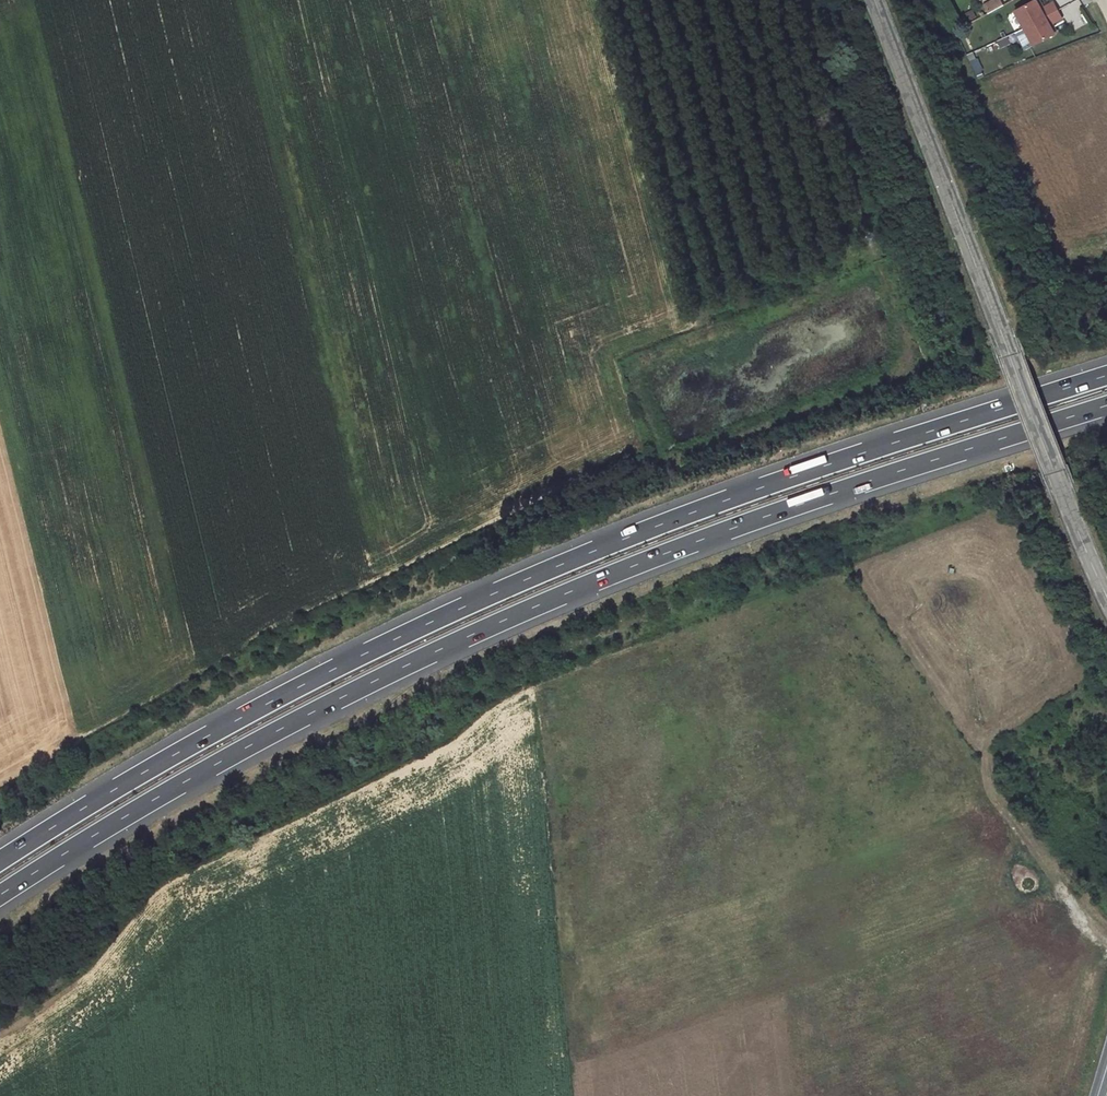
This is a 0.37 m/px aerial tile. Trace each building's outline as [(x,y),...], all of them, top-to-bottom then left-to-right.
[(988,13),(998,8),(995,2),(1000,0),(992,0),(984,5),(988,13)] [(1054,34),(1048,24),(1052,22),(1061,17),(1053,3),(1044,8),(1040,10),(1035,0),(1015,11),(1034,45),(1054,34)] [(1044,8),(1039,0),(1035,0),(1040,10),(1044,8)] [(1048,24),(1054,34),(1057,32),(1052,22),(1048,24)]
